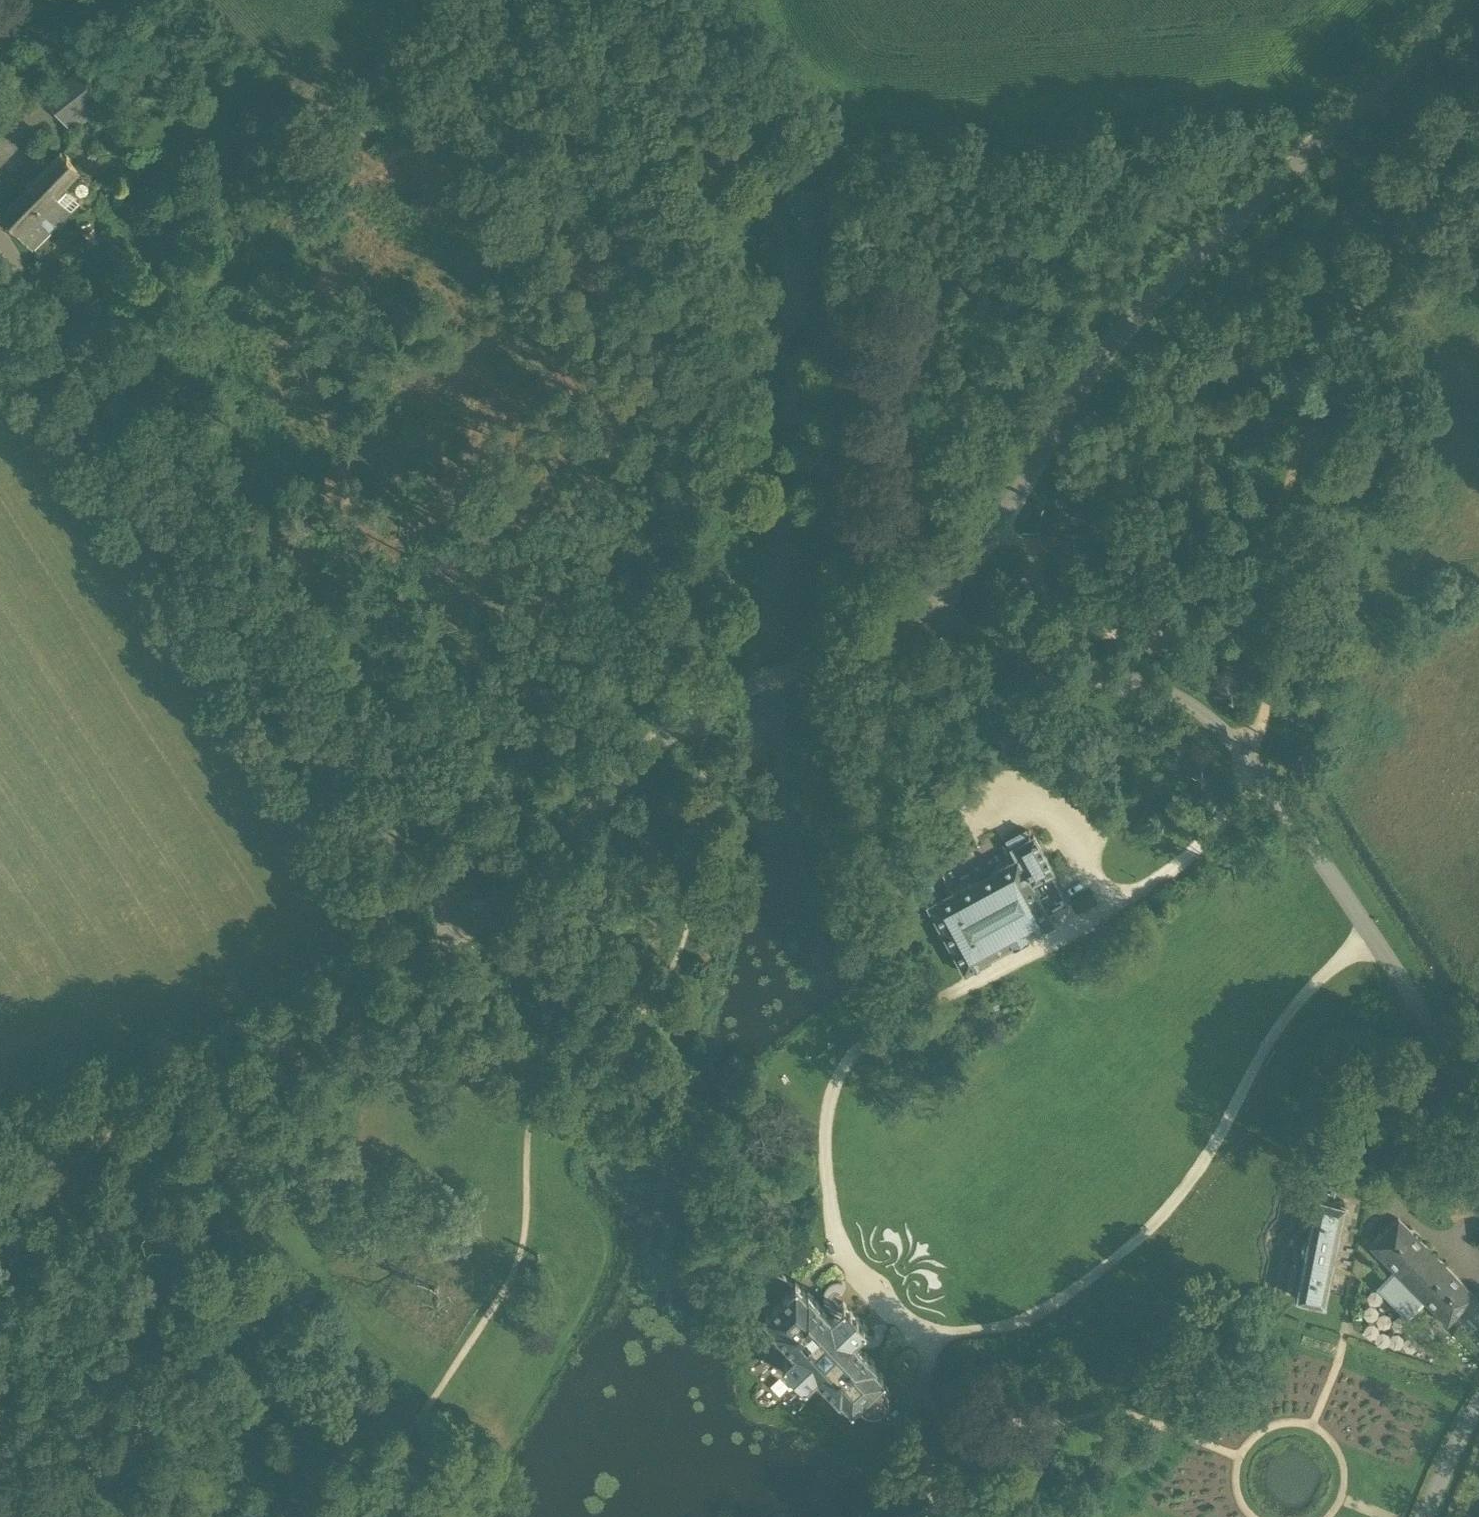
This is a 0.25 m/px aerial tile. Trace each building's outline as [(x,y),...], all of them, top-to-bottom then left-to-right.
[(82,124),(108,103),(78,67),(43,96),(68,125),(77,118),(82,124)] [(79,202),(61,185),(77,168),(61,152),(0,215),(0,217),(33,249),(79,202)] [(114,195),(112,201),(117,206),(124,205),(126,198),(121,193),(114,195)] [(1026,830),(1025,828),(1005,839),(1015,859),(953,892),(953,891),(939,898),(927,905),(963,973),(989,959),(988,957),(1052,923),(1047,913),(1066,903),(1050,873),(1053,871),(1033,834),(1031,835),(1028,829),(1026,830)] [(779,1189),(785,1184),(780,1178),(774,1183),(779,1189)] [(769,1185),(763,1191),(772,1201),(778,1195),(769,1185)] [(1323,1300),(1343,1200),(1316,1194),(1295,1295),(1323,1300)] [(1407,1313),(1423,1298),(1447,1322),(1474,1295),(1397,1219),(1377,1239),(1370,1246),(1377,1252),(1394,1269),(1379,1285),(1407,1313)] [(793,1283),(788,1278),(785,1275),(781,1273),(777,1272),(774,1272),(771,1273),(768,1274),(765,1277),(763,1280),(761,1284),(761,1288),(762,1291),(764,1295),(772,1304),(764,1311),(774,1323),(772,1324),(794,1348),(783,1358),(804,1381),(816,1371),(838,1395),(840,1393),(851,1404),(854,1402),(857,1405),(858,1407),(861,1409),(864,1411),(868,1412),(871,1412),(874,1412),(878,1410),(882,1408),(884,1406),(887,1403),(889,1396),(889,1397),(889,1393),(888,1389),(887,1386),(880,1378),(883,1375),(872,1364),(875,1361),(853,1338),(867,1326),(843,1301),(829,1312),(808,1291),(806,1292),(795,1281),(793,1283)] [(801,1386),(780,1403),(789,1415),(810,1398),(801,1386)]
